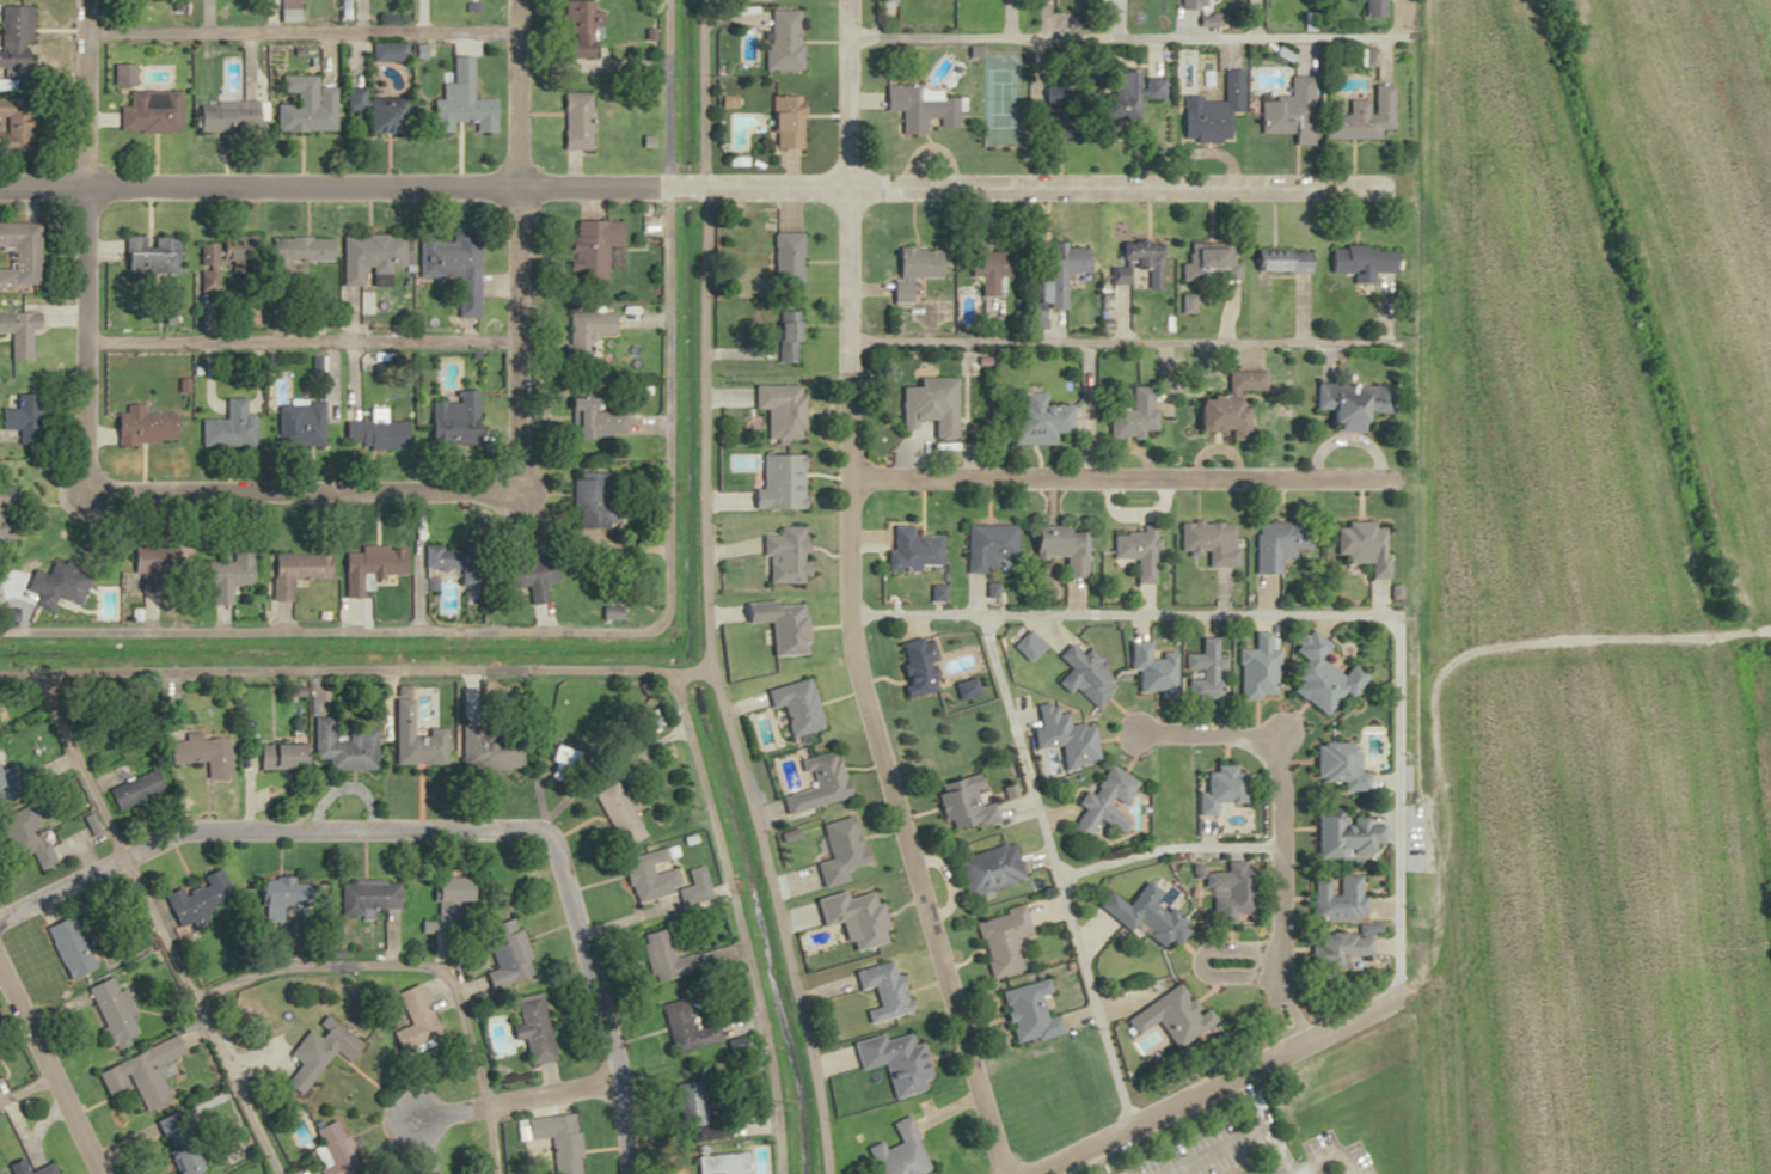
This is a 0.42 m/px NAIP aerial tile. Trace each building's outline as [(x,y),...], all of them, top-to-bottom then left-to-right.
[(1379,17),(1379,0),(1361,0),(1361,17),(1379,17)] [(556,58),(593,58),(594,11),(590,11),(590,1),(556,1),(556,58)] [(27,68),(28,6),(0,6),(0,67),(27,68)] [(766,11),(767,45),(761,45),(762,70),(798,70),(797,10),(766,11)] [(447,83),(436,83),(436,100),(426,100),(426,132),(448,132),(448,121),(470,121),(469,56),(447,57),(447,83)] [(1179,98),(1179,141),(1225,141),(1226,111),(1240,111),(1240,70),(1220,70),(1220,98),(1179,98)] [(1113,71),(1113,88),(1101,88),(1100,116),(1134,117),(1135,98),(1160,99),(1161,72),(1113,71)] [(331,130),(330,87),(312,88),(312,76),(288,76),(289,103),(275,103),(276,131),(331,130)] [(1309,76),(1286,77),(1287,99),(1256,99),(1256,134),(1310,134),(1309,76)] [(1320,104),(1320,139),(1376,138),(1376,129),(1389,129),(1389,85),(1368,85),(1368,100),(1341,100),(1341,103),(1320,104)] [(898,134),(925,135),(925,119),(936,119),(936,127),(956,128),(958,98),(938,97),(939,88),(882,86),(882,111),(899,111),(898,134)] [(361,133),(389,133),(390,89),(340,88),(340,110),(362,111),(361,133)] [(113,131),(164,132),(164,101),(152,101),(152,92),(114,92),(113,131)] [(585,93),(556,93),(556,150),(585,150),(585,93)] [(766,97),(766,149),(794,149),(794,97),(766,97)] [(23,152),(22,99),(0,99),(0,117),(1,117),(1,133),(0,133),(0,152),(23,152)] [(189,103),(189,132),(232,132),(232,103),(189,103)] [(561,222),(562,280),(612,279),(612,222),(561,222)] [(7,245),(7,270),(0,270),(0,288),(35,288),(34,223),(0,223),(0,245),(7,245)] [(798,289),(798,232),(768,232),(768,289),(798,289)] [(335,236),(334,286),(354,286),(355,273),(384,274),(384,270),(396,270),(397,237),(335,236)] [(451,277),(451,318),(473,318),(472,236),(446,237),(446,242),(430,242),(430,236),(413,237),(414,277),(451,277)] [(173,277),(174,239),(118,238),(117,276),(173,277)] [(325,262),(325,239),(265,239),(265,271),(281,271),(281,262),(325,262)] [(1156,286),(1156,243),(1110,242),(1110,286),(1156,286)] [(1186,243),(1186,263),(1178,263),(1178,281),(1237,280),(1237,263),(1229,263),(1228,243),(1186,243)] [(212,244),(195,245),(196,266),(227,265),(226,251),(213,251),(212,244)] [(1083,246),(1035,247),(1036,273),(1046,273),(1046,280),(1037,280),(1037,303),(1024,303),(1024,329),(1044,329),(1043,309),(1064,309),(1063,272),(1083,272),(1083,246)] [(907,302),(907,278),(935,277),(934,247),(893,248),(894,280),(888,280),(889,303),(907,302)] [(1325,247),(1325,274),(1348,274),(1348,284),(1371,284),(1371,274),(1391,274),(1391,247),(1325,247)] [(995,276),(1007,276),(1007,249),(960,248),(960,276),(978,276),(977,296),(995,296),(995,276)] [(1250,273),(1309,273),(1309,251),(1250,251),(1250,273)] [(796,311),(771,312),(772,363),(797,362),(796,311)] [(34,331),(34,313),(0,313),(0,334),(5,334),(5,361),(26,361),(26,331),(34,331)] [(609,313),(563,313),(563,339),(609,339),(609,313)] [(1263,371),(1225,371),(1225,391),(1263,391),(1263,371)] [(896,426),(912,427),(912,420),(928,421),(928,439),(952,440),(953,378),(912,377),(912,386),(897,386),(896,426)] [(1327,409),(1327,432),(1361,433),(1361,412),(1391,413),(1392,385),(1314,384),(1313,409),(1327,409)] [(798,440),(799,386),(749,385),(749,409),(764,409),(764,440),(798,440)] [(1153,435),(1152,386),(1128,387),(1128,410),(1106,410),(1106,436),(1153,435)] [(471,392),(449,392),(449,403),(422,403),(422,445),(471,445),(471,392)] [(1009,405),(1009,444),(1052,444),(1052,433),(1069,433),(1069,404),(1042,404),(1042,393),(1019,393),(1019,404),(1009,405)] [(11,409),(0,409),(0,430),(16,430),(16,445),(35,445),(35,395),(11,395),(11,409)] [(1193,432),(1228,432),(1228,440),(1243,440),(1243,408),(1237,408),(1237,397),(1193,397),(1193,432)] [(248,447),(247,415),(239,415),(239,399),(220,399),(220,420),(194,420),(194,448),(248,447)] [(317,403),(273,403),(273,447),(317,447),(317,403)] [(140,411),(140,405),(121,406),(121,414),(111,414),(111,445),(168,445),(167,411),(140,411)] [(620,437),(619,410),(565,411),(566,439),(620,437)] [(399,450),(399,422),(337,422),(337,450),(399,450)] [(756,456),(756,490),(746,490),(746,508),(798,508),(798,456),(756,456)] [(569,530),(610,528),(608,470),(567,473),(569,530)] [(13,538),(9,488),(0,488),(0,538),(13,538)] [(1254,573),(1278,572),(1278,556),(1307,555),(1307,520),(1253,521),(1254,573)] [(1204,566),(1235,566),(1235,522),(1177,522),(1177,555),(1204,554),(1204,566)] [(1336,554),(1345,554),(1345,563),(1369,562),(1369,578),(1387,578),(1387,522),(1336,523),(1336,554)] [(963,571),(993,571),(993,558),(1013,558),(1013,524),(963,524),(963,571)] [(936,535),(910,536),(910,525),(888,526),(889,568),(937,567),(936,535)] [(760,583),(800,582),(800,526),(773,526),(773,535),(759,535),(760,583)] [(1133,582),(1154,582),(1155,528),(1112,528),(1112,559),(1133,559),(1133,582)] [(1061,558),(1061,576),(1086,575),(1085,531),(1024,533),(1025,558),(1061,558)] [(169,543),(127,543),(127,573),(169,573),(169,543)] [(323,545),(307,545),(307,553),(265,553),(265,600),(286,600),(286,579),(322,579),(323,545)] [(397,546),(337,547),(337,597),(365,596),(365,577),(397,577),(397,546)] [(418,569),(453,568),(454,583),(474,582),(473,547),(418,548),(418,569)] [(225,561),(198,561),(198,584),(206,584),(206,603),(225,603),(225,583),(245,583),(245,551),(225,551),(225,561)] [(548,582),(544,553),(500,559),(504,587),(521,585),(524,603),(541,601),(538,583),(548,582)] [(87,572),(46,558),(31,603),(46,608),(50,596),(76,604),(87,572)] [(597,618),(614,618),(614,606),(597,606),(597,618)] [(1365,673),(1348,662),(1340,674),(1316,658),(1328,641),(1305,627),(1290,650),(1305,660),(1286,689),(1325,715),(1340,692),(1349,697),(1365,673)] [(905,697),(935,689),(928,660),(933,658),(927,635),(891,644),(905,697)] [(1279,648),(1270,648),(1270,635),(1253,635),(1254,649),(1238,649),(1239,701),(1264,700),(1263,689),(1279,688),(1279,648)] [(1024,661),(1035,651),(1021,637),(1011,647),(1024,661)] [(1183,654),(1183,671),(1196,671),(1196,678),(1185,678),(1185,699),(1217,698),(1216,671),(1226,670),(1226,657),(1215,657),(1215,639),(1199,639),(1199,654),(1183,654)] [(1070,689),(1092,707),(1116,680),(1076,647),(1074,650),(1066,643),(1053,658),(1064,667),(1052,682),(1066,694),(1070,689)] [(1175,693),(1175,652),(1135,652),(1135,693),(1175,693)] [(817,728),(805,678),(760,689),(765,708),(779,704),(786,736),(817,728)] [(1054,744),(1060,769),(1097,761),(1089,722),(1065,727),(1060,703),(1032,709),(1036,729),(1028,731),(1032,749),(1054,744)] [(326,716),(307,717),(308,760),(321,759),(321,765),(343,765),(343,736),(326,736),(326,716)] [(477,739),(477,729),(456,730),(458,771),(515,768),(514,738),(477,739)] [(222,737),(195,738),(195,732),(179,733),(179,741),(163,741),(164,763),(200,762),(200,776),(224,775),(222,737)] [(1314,742),(1314,781),(1340,781),(1340,792),(1367,792),(1367,770),(1358,770),(1358,742),(1314,742)] [(250,769),(292,769),(292,744),(250,744),(250,769)] [(393,762),(425,762),(425,749),(393,749),(393,762)] [(806,787),(776,794),(780,812),(843,797),(833,753),(800,761),(806,787)] [(1095,819),(1122,835),(1131,821),(1105,805),(1109,798),(1121,805),(1135,782),(1104,763),(1079,806),(1081,808),(1066,834),(1081,843),(1095,819)] [(1215,815),(1215,802),(1246,803),(1246,768),(1204,768),(1204,793),(1197,793),(1196,815),(1215,815)] [(114,815),(156,795),(145,770),(102,790),(114,815)] [(942,832),(993,821),(989,800),(975,804),(972,789),(977,788),(974,774),(932,784),(942,832)] [(638,836),(609,782),(587,793),(616,848),(638,836)] [(10,859),(25,852),(35,871),(51,863),(23,805),(0,816),(0,839),(10,859)] [(1316,856),(1375,857),(1375,843),(1382,843),(1383,816),(1344,816),(1344,808),(1316,808),(1316,856)] [(842,880),(840,870),(860,865),(848,816),(815,825),(824,861),(810,864),(816,887),(842,880)] [(1019,882),(1012,844),(951,856),(959,894),(1019,882)] [(668,869),(647,874),(645,864),(664,859),(661,847),(616,859),(627,903),(674,891),(668,869)] [(1250,913),(1251,864),(1203,863),(1203,887),(1210,887),(1210,923),(1232,924),(1232,912),(1250,913)] [(177,894),(175,888),(162,893),(172,924),(228,906),(216,868),(196,874),(200,886),(177,894)] [(1365,920),(1365,875),(1311,876),(1311,920),(1365,920)] [(288,877),(250,877),(250,904),(288,904),(288,877)] [(427,877),(426,902),(432,902),(431,919),(462,920),(463,878),(427,877)] [(1125,932),(1131,925),(1159,948),(1166,939),(1171,943),(1187,925),(1154,898),(1158,893),(1143,880),(1122,905),(1105,891),(1093,905),(1125,932)] [(394,908),(394,881),(336,881),(336,908),(394,908)] [(845,952),(882,941),(869,891),(840,898),(838,891),(809,899),(816,925),(836,920),(845,952)] [(1019,970),(1011,938),(1028,934),(1021,906),(970,918),(985,978),(1019,970)] [(90,966),(66,915),(42,926),(66,977),(90,966)] [(483,988),(526,975),(509,918),(477,927),(490,970),(478,973),(483,988)] [(672,976),(659,928),(634,934),(646,982),(672,976)] [(1318,933),(1319,946),(1310,946),(1311,959),(1371,958),(1371,931),(1318,933)] [(848,970),(853,991),(867,987),(872,1007),(860,1010),(863,1022),(903,1012),(890,960),(848,970)] [(80,987),(99,1027),(94,1030),(102,1048),(136,1032),(116,988),(113,990),(106,975),(80,987)] [(1008,1045),(1061,1033),(1056,1013),(1042,1017),(1037,994),(1047,992),(1044,976),(996,986),(1008,1045)] [(1197,1013),(1177,979),(1120,1012),(1132,1033),(1155,1020),(1171,1048),(1216,1023),(1206,1007),(1197,1013)] [(431,1036),(416,983),(391,990),(406,1043),(431,1036)] [(548,1059),(536,992),(507,998),(512,1023),(502,1025),(506,1044),(519,1042),(523,1064),(548,1059)] [(667,1054),(716,1041),(711,1023),(685,1030),(678,1000),(654,1006),(667,1054)] [(330,1050),(343,1061),(357,1043),(327,1019),(278,1082),(294,1095),(330,1050)] [(924,1078),(915,1042),(908,1044),(904,1031),(847,1046),(854,1070),(878,1064),(887,1099),(920,1090),(918,1080),(924,1078)] [(150,1065),(178,1054),(171,1037),(91,1069),(101,1095),(128,1084),(139,1110),(164,1100),(150,1065)] [(694,1125),(693,1082),(671,1082),(672,1126),(694,1125)] [(522,1138),(545,1136),(549,1173),(577,1173),(572,1113),(520,1118),(522,1138)] [(917,1173),(925,1170),(903,1116),(886,1123),(894,1143),(878,1150),(875,1142),(862,1148),(872,1173),(917,1173)] [(331,1173),(342,1173),(354,1168),(330,1119),(309,1130),(331,1173)] [(47,1163),(18,1173),(51,1173),(47,1163)]
